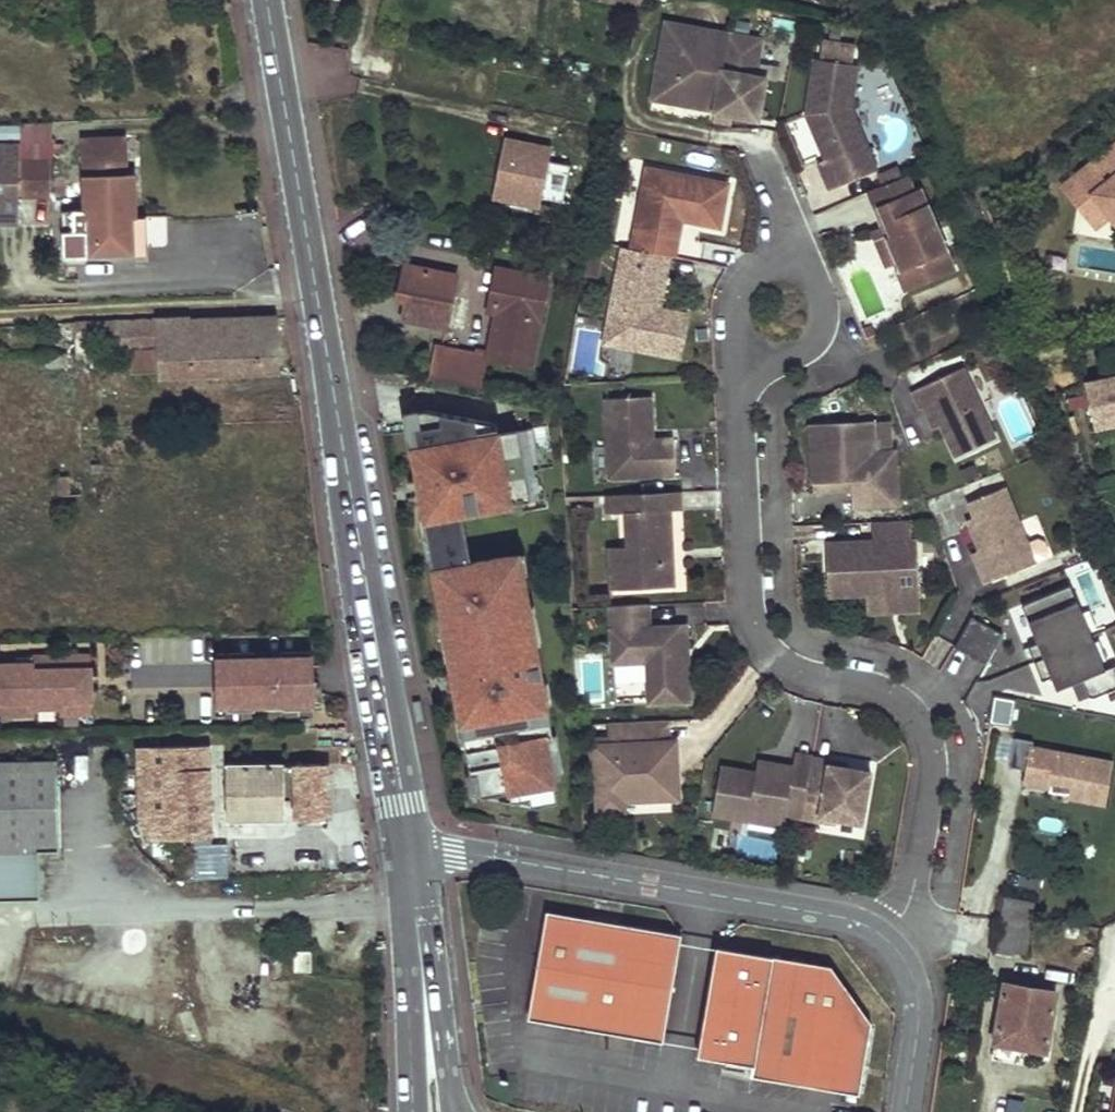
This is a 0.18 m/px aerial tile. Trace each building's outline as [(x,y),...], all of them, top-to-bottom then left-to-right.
[(682,94),(684,84),(720,90),(717,109),(716,111),(732,113),(757,119),(765,78),(753,76),(759,45),(755,39),(667,22),(652,97),(672,101),(682,94)] [(820,59),(815,58),(806,113),(809,120),(816,117),(819,124),(812,128),(825,159),(818,162),(829,189),(877,170),(850,107),(857,64),(853,64),(855,47),(822,42),(820,59)] [(720,90),(684,84),(682,94),(672,101),(717,109),(720,90)] [(732,113),(716,111),(715,119),(731,122),(732,113)] [(816,117),(809,120),(812,128),(819,124),(816,117)] [(500,136),(492,201),(541,207),(549,142),(500,136)] [(88,254),(137,251),(132,170),(128,170),(126,137),(82,138),(88,254)] [(1064,186),(1079,206),(1094,194),(1110,214),(1114,220),(1114,145),(1064,186)] [(15,146),(0,146),(0,223),(15,223),(15,213),(15,196),(15,163),(15,146)] [(572,165),(552,161),(544,197),(564,202),(572,165)] [(45,197),(45,164),(15,163),(15,196),(45,197)] [(898,167),(879,174),(883,184),(902,177),(898,167)] [(648,169),(633,248),(670,256),(675,257),(682,220),(720,227),(728,184),(648,169)] [(952,267),(920,191),(914,194),(906,175),(902,177),(883,184),(869,191),(883,225),(884,226),(888,225),(892,235),(888,236),(898,262),(901,266),(905,265),(913,284),(952,267)] [(1110,214),(1094,194),(1079,206),(1094,225),(1110,214)] [(898,262),(888,236),(892,235),(888,225),(884,226),(883,225),(872,230),(887,266),(898,262)] [(68,258),(67,246),(60,246),(60,257),(68,258)] [(666,278),(670,256),(633,248),(623,247),(607,327),(634,333),(631,348),(679,357),(687,313),(660,308),(651,306),(652,300),(655,300),(660,277),(666,278)] [(445,326),(456,275),(409,265),(403,269),(401,279),(404,287),(408,288),(402,316),(445,326)] [(913,284),(905,265),(901,266),(897,268),(905,287),(913,284)] [(547,280),(496,269),(489,306),(496,307),(494,315),(488,345),(532,354),(547,280)] [(660,308),(666,278),(660,277),(655,300),(652,300),(651,306),(660,308)] [(797,304),(789,302),(786,317),(795,318),(797,304)] [(496,307),(489,306),(487,313),(494,315),(496,307)] [(281,376),(277,318),(191,320),(191,315),(156,317),(155,320),(118,321),(118,357),(131,357),(132,374),(159,374),(159,379),(281,376)] [(118,357),(118,321),(75,322),(76,335),(77,357),(118,357)] [(76,335),(75,322),(63,322),(64,336),(76,335)] [(634,333),(607,327),(604,342),(631,348),(634,333)] [(529,369),(532,354),(488,345),(486,351),(489,352),(488,360),(529,369)] [(474,349),(474,352),(448,347),(440,381),(481,388),(488,360),(489,352),(486,351),(474,349)] [(994,439),(961,368),(914,390),(922,408),(925,407),(932,403),(942,425),(957,456),(994,439)] [(1106,384),(1105,379),(1086,384),(1095,427),(1112,423),(1114,423),(1114,381),(1106,384)] [(653,430),(651,396),(606,398),(610,478),(676,475),(674,438),(653,439),(649,439),(648,430),(653,430)] [(942,425),(932,403),(925,407),(935,428),(942,425)] [(547,498),(534,427),(500,434),(499,429),(498,429),(498,428),(427,411),(404,415),(407,432),(417,431),(421,451),(415,453),(421,485),(427,484),(430,498),(423,499),(426,516),(432,515),(440,555),(433,556),(444,617),(450,616),(457,658),(451,659),(454,676),(461,675),(463,690),(457,691),(462,724),(468,723),(472,741),(466,743),(471,776),(477,775),(481,798),(510,792),(511,803),(531,800),(532,807),(558,803),(553,776),(546,738),(553,737),(547,703),(540,704),(537,686),(543,685),(536,643),(530,644),(524,608),(530,607),(524,573),(518,575),(515,555),(471,563),(462,513),(547,498)] [(892,451),(895,461),(893,427),(890,419),(873,420),(874,452),(892,451)] [(874,452),(873,420),(841,422),(809,424),(813,483),(851,481),(851,490),(852,507),(898,504),(895,461),(892,451),(874,452)] [(1112,423),(1095,427),(1097,438),(1114,434),(1112,423)] [(417,431),(407,432),(411,454),(415,453),(421,451),(417,431)] [(607,475),(606,448),(592,449),(593,476),(607,475)] [(83,494),(81,475),(59,476),(60,495),(83,494)] [(851,481),(813,483),(813,492),(851,490),(851,481)] [(421,485),(416,486),(419,500),(423,499),(430,498),(427,484),(421,485)] [(1035,563),(1005,487),(968,502),(973,517),(967,519),(979,550),(992,581),(1035,563)] [(681,491),(659,492),(660,509),(671,508),(682,508),(681,491)] [(659,492),(605,494),(606,513),(625,512),(627,546),(629,588),(675,586),(674,559),(666,559),(666,548),(673,548),(671,508),(660,509),(659,492)] [(426,516),(421,517),(428,557),(433,556),(440,555),(432,515),(426,516)] [(912,540),(911,520),(872,522),(873,541),(826,543),(829,595),(867,593),(867,596),(919,594),(916,540),(912,540)] [(627,546),(608,547),(610,590),(629,588),(627,546)] [(992,581),(979,550),(973,553),(985,583),(992,581)] [(525,553),(515,555),(518,575),(524,573),(529,572),(525,553)] [(1104,669),(1071,584),(1021,604),(1036,642),(1028,646),(1033,659),(1041,680),(1051,677),(1056,689),(1082,679),(1090,696),(1094,698),(1114,690),(1114,665),(1104,669)] [(919,594),(867,596),(868,612),(920,610),(919,594)] [(687,626),(649,628),(648,604),(610,605),(613,662),(647,661),(649,703),(690,700),(687,626)] [(530,607),(524,608),(530,644),(536,643),(541,642),(534,606),(530,607)] [(444,617),(439,618),(446,660),(451,659),(457,658),(450,616),(444,617)] [(984,665),(1002,634),(971,617),(954,649),(984,665)] [(286,707),(314,707),(313,648),(218,650),(226,699),(228,699),(228,709),(255,708),(255,697),(286,696),(286,707)] [(92,713),(91,684),(88,684),(88,677),(91,677),(90,654),(31,656),(31,669),(8,669),(9,678),(0,678),(0,716),(12,715),(12,710),(33,710),(59,709),(59,714),(92,713)] [(0,663),(0,678),(9,678),(8,669),(31,669),(31,656),(16,656),(16,662),(0,663)] [(158,684),(158,670),(136,670),(136,684),(158,684)] [(454,676),(449,677),(452,691),(457,691),(463,690),(461,675),(454,676)] [(543,685),(537,686),(540,704),(547,703),(551,702),(548,684),(543,685)] [(255,708),(286,707),(286,696),(255,697),(255,708)] [(993,696),(990,721),(1010,724),(1014,699),(993,696)] [(666,719),(611,722),(613,745),(597,746),(600,810),(624,809),(623,800),(678,796),(675,742),(667,742),(666,719)] [(462,724),(457,725),(461,744),(466,743),(472,741),(468,723),(462,724)] [(1011,758),(1013,737),(997,736),(996,757),(1011,758)] [(553,737),(546,738),(553,776),(559,774),(553,737)] [(1015,743),(1012,765),(1025,766),(1021,793),(1107,803),(1113,755),(1015,743)] [(210,744),(140,745),(140,812),(150,835),(212,835),(210,744)] [(813,757),(813,752),(796,749),(794,762),(768,758),(767,763),(757,762),(756,774),(721,768),(713,816),(749,822),(751,810),(786,816),(802,819),(802,818),(811,764),(813,757)] [(847,763),(813,757),(811,764),(828,767),(829,764),(847,768),(847,763)] [(290,820),(330,820),(330,761),(289,761),(290,820)] [(59,764),(0,764),(0,898),(41,898),(41,849),(60,849),(59,764)] [(286,819),(284,764),(227,765),(228,819),(286,819)] [(847,768),(829,764),(828,767),(811,764),(802,818),(836,823),(837,818),(862,822),(871,772),(847,768)] [(471,776),(466,776),(470,796),(481,798),(477,775),(471,776)] [(786,816),(751,810),(749,822),(784,828),(786,816)] [(226,876),(226,841),(192,841),(193,876),(226,876)] [(1031,895),(1004,892),(1000,914),(1028,918),(1031,895)] [(530,1018),(664,1040),(681,934),(548,912),(530,1018)] [(1010,955),(1016,927),(998,924),(994,951),(1010,955)] [(699,1055),(727,1059),(725,1068),(753,1073),(753,1075),(859,1093),(871,1023),(831,967),(718,947),(699,1055)] [(296,952),(296,972),(312,972),(312,951),(296,952)] [(1044,1049),(1054,990),(1003,981),(993,1040),(1044,1049)] [(1023,1099),(1007,1097),(1005,1111),(1021,1111),(1023,1099)]
